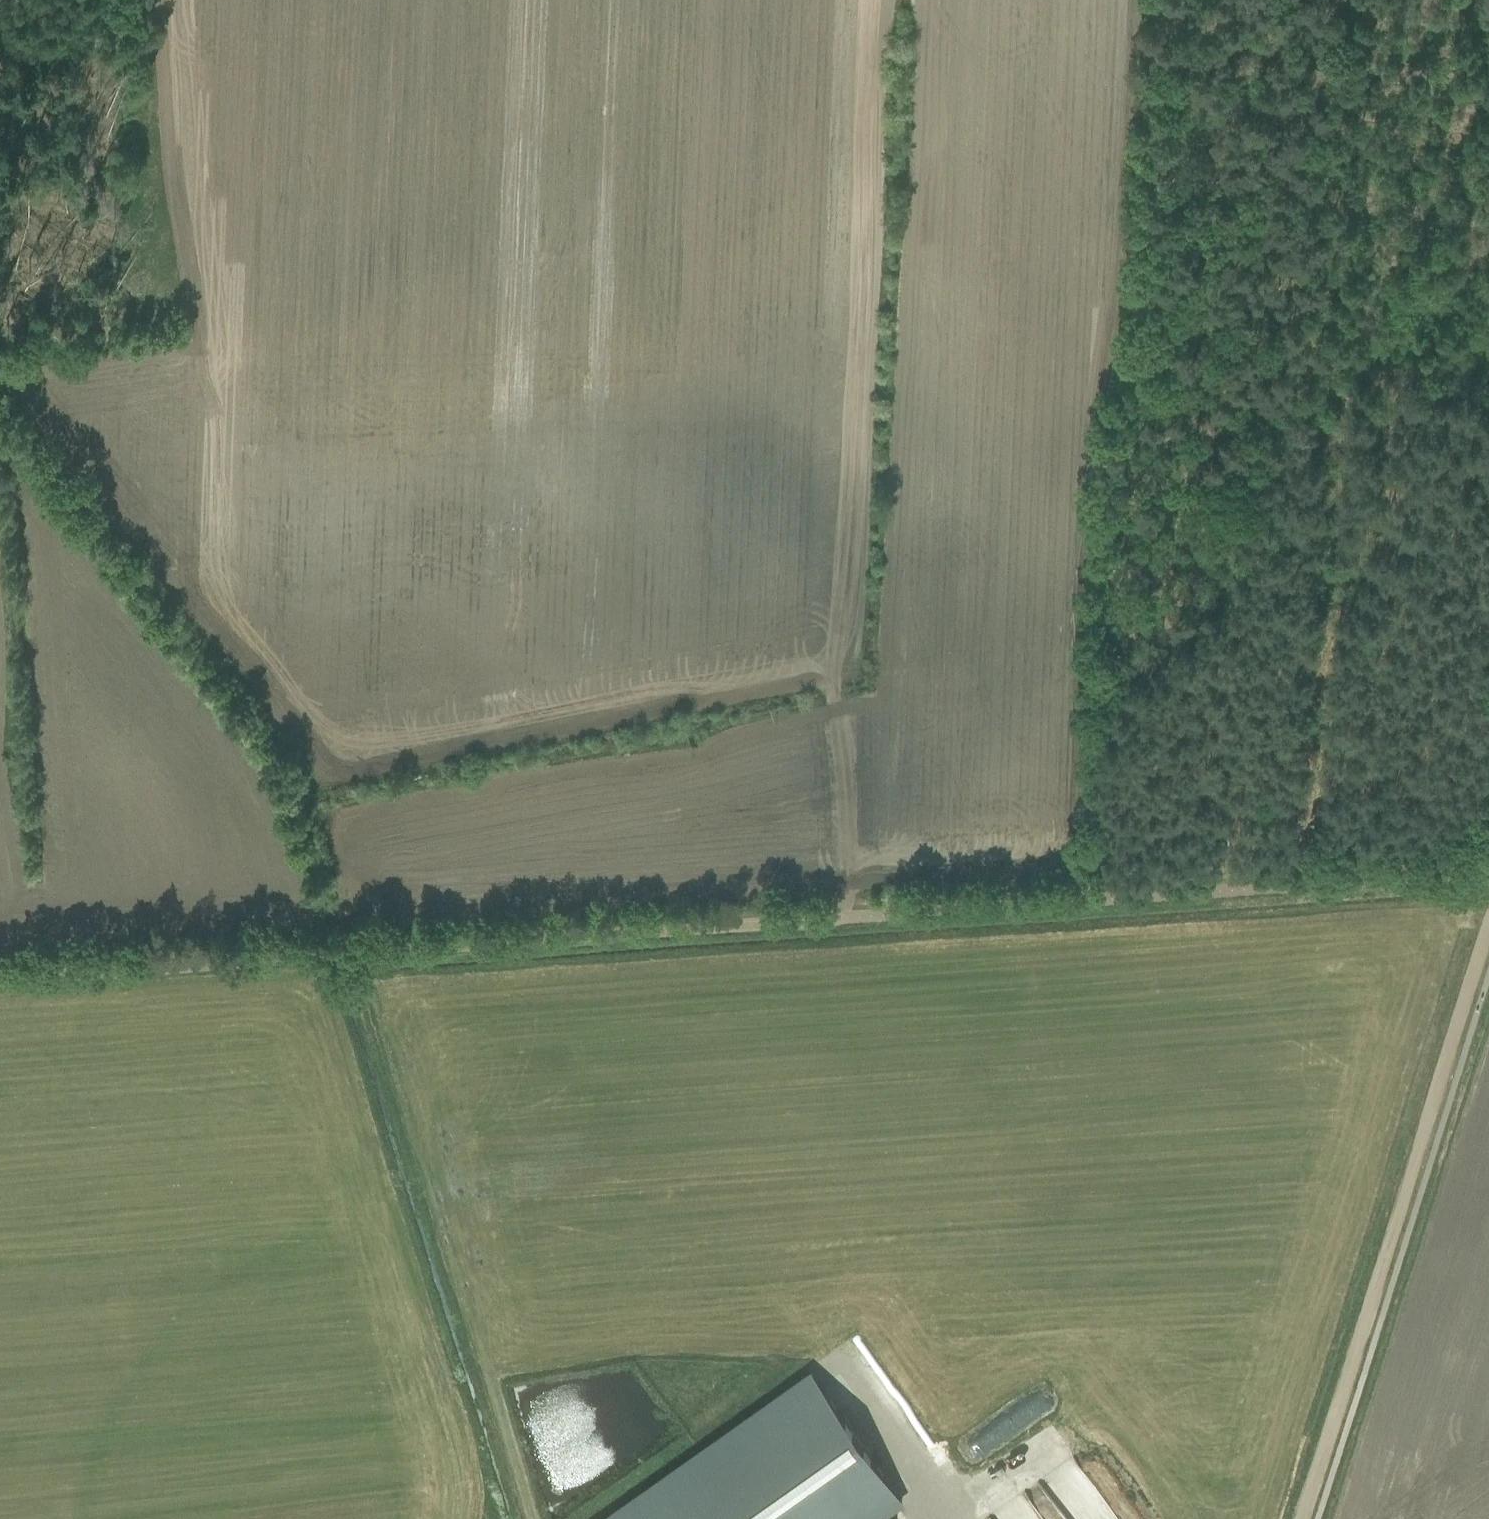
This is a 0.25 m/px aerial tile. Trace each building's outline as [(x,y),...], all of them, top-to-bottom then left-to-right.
[(902,1500),(812,1373),(605,1518),(875,1518),(902,1500)]
